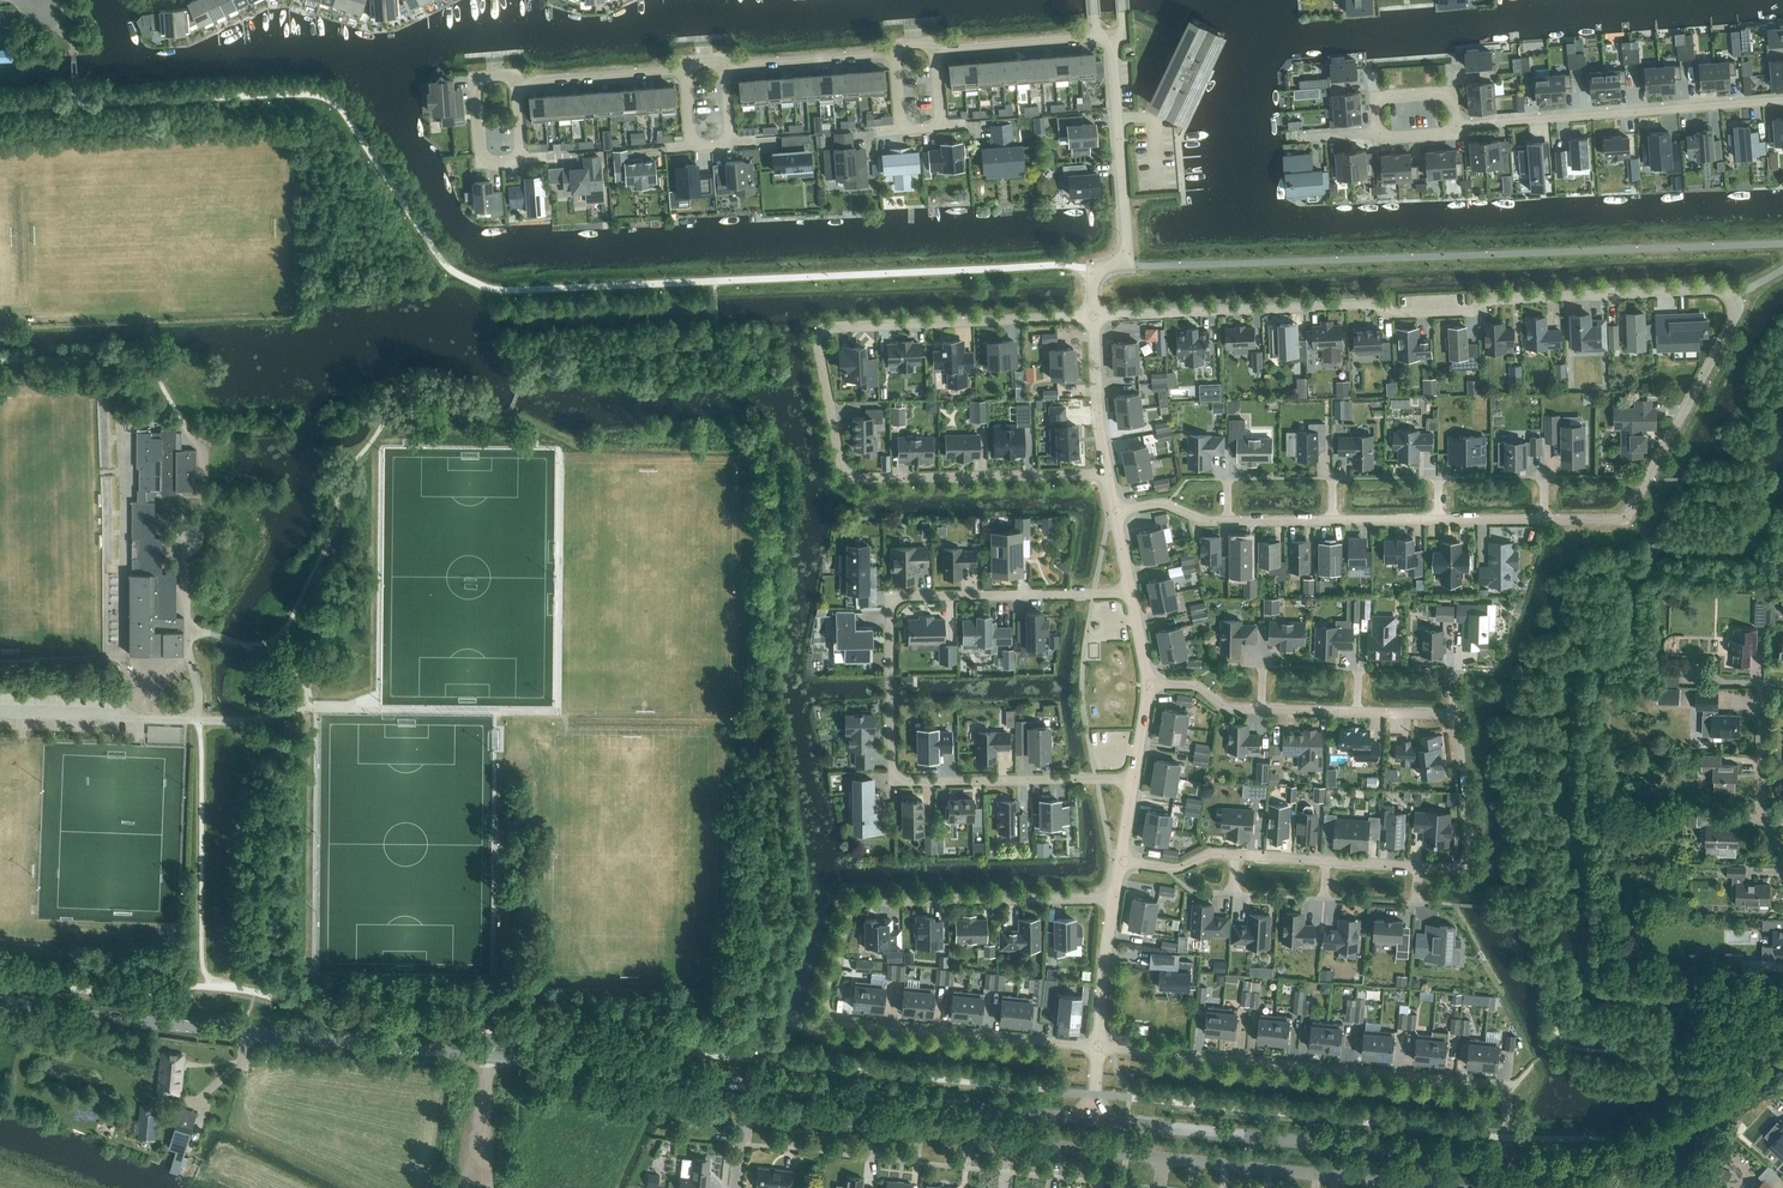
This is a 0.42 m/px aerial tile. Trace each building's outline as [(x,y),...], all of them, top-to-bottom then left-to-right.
[(204,0),(194,0),(189,2),(191,7),(192,7),(199,21),(198,22),(202,30),(206,28),(203,21),(211,17),(212,17),(204,0)] [(219,0),(204,0),(212,17),(211,17),(214,24),(218,22),(215,15),(223,11),(224,11),(219,0)] [(234,0),(219,0),(224,11),(223,11),(227,18),(231,16),(227,9),(236,5),(234,0)] [(236,5),(239,12),(243,10),(240,3),(246,0),(234,0),(236,5)] [(348,0),(334,0),(333,2),(334,2),(343,5),(341,13),(345,14),(347,6),(348,0)] [(347,6),(356,9),(354,16),(358,18),(361,9),(360,9),(363,0),(348,0),(347,6)] [(384,0),(363,0),(360,9),(361,9),(370,12),(371,16),(385,15),(384,0)] [(385,15),(399,14),(399,10),(408,5),(406,0),(384,0),(385,15)] [(421,0),(406,0),(408,5),(412,13),(416,12),(412,5),(421,1),(422,0),(421,0)] [(1373,0),(1344,0),(1345,11),(1360,10),(1361,15),(1371,14),(1371,9),(1374,9),(1373,0)] [(1469,2),(1469,0),(1440,0),(1441,4),(1443,4),(1443,8),(1454,7),(1454,3),(1469,2)] [(192,7),(191,7),(188,9),(188,8),(174,9),(175,32),(189,30),(189,26),(198,22),(199,21),(192,7)] [(175,32),(174,9),(159,10),(159,11),(150,12),(151,29),(161,28),(161,33),(175,32)] [(1186,116),(1224,37),(1190,21),(1153,100),(1186,116)] [(1781,25),(1782,28),(1769,29),(1770,43),(1766,43),(1767,52),(1782,51),(1782,45),(1782,43),(1782,25),(1781,25)] [(1740,28),(1742,52),(1751,52),(1749,28),(1740,28)] [(1732,40),(1740,39),(1740,30),(1732,30),(1732,40)] [(1741,55),(1740,39),(1732,40),(1733,55),(1741,55)] [(1695,59),(1694,43),(1685,44),(1686,59),(1695,59)] [(1686,59),(1685,44),(1677,44),(1678,60),(1686,59)] [(14,60),(14,47),(0,48),(0,61),(14,60)] [(1632,63),(1630,48),(1622,49),(1623,64),(1632,63)] [(1640,62),(1639,48),(1630,48),(1632,63),(1640,62)] [(1468,53),(1466,53),(1467,67),(1479,66),(1480,74),(1496,73),(1496,64),(1492,65),(1491,51),(1478,52),(1478,49),(1468,50),(1468,53)] [(1767,52),(1768,61),(1771,60),(1772,74),(1782,73),(1782,51),(1767,52)] [(1577,68),(1576,52),(1568,53),(1569,68),(1577,68)] [(1585,67),(1584,52),(1576,52),(1577,68),(1585,67)] [(1101,60),(1101,59),(1100,59),(1101,60),(1094,60),(1093,53),(1079,54),(1081,77),(1081,80),(1095,79),(1095,78),(1100,82),(1099,84),(1101,82),(1102,80),(1103,78),(1103,77),(1103,75),(1104,73),(1104,71),(1104,69),(1104,68),(1103,66),(1103,65),(1102,63),(1102,62),(1101,60)] [(1081,77),(1079,54),(1067,55),(1068,78),(1081,77)] [(1068,78),(1067,55),(1054,56),(1055,79),(1068,78)] [(1055,79),(1054,56),(1041,57),(1042,80),(1055,79)] [(1530,71),(1529,56),(1521,57),(1522,72),(1530,71)] [(1042,80),(1041,57),(1027,58),(1029,81),(1042,80)] [(1029,81),(1027,58),(1015,59),(1016,82),(1029,81)] [(1358,76),(1357,61),(1354,61),(1354,58),(1344,59),(1344,62),(1331,63),(1332,77),(1329,77),(1330,86),(1346,85),(1345,77),(1358,76)] [(1016,82),(1015,59),(1002,60),(1003,83),(1016,82)] [(1003,83),(1002,60),(989,61),(990,84),(1003,83)] [(1736,74),(1735,60),(1714,62),(1716,87),(1730,86),(1730,74),(1736,74)] [(990,84),(989,61),(976,62),(978,85),(990,84)] [(978,90),(978,85),(976,62),(963,63),(965,89),(965,91),(978,90)] [(1716,87),(1714,62),(1693,64),(1695,77),(1701,77),(1702,89),(1716,87)] [(965,89),(963,63),(949,64),(951,90),(965,89)] [(1681,78),(1680,65),(1660,66),(1661,92),(1676,91),(1675,79),(1681,78)] [(1661,92),(1660,66),(1639,68),(1640,81),(1646,81),(1647,93),(1661,92)] [(883,69),(870,70),(872,93),(871,93),(871,96),(885,95),(883,69)] [(1626,69),(1605,71),(1607,96),(1621,95),(1620,83),(1627,82),(1626,69)] [(872,93),(870,70),(857,71),(859,94),(871,93),(872,93)] [(846,100),(859,99),(859,94),(857,71),(844,72),(846,95),(846,100)] [(1607,96),(1605,71),(1584,72),(1585,86),(1592,85),(1593,97),(1607,96)] [(846,95),(844,72),(831,73),(833,96),(846,95)] [(833,96),(831,73),(818,74),(820,97),(819,97),(819,100),(833,99),(833,96)] [(1497,82),(1496,73),(1480,74),(1481,82),(1468,83),(1469,97),(1495,95),(1494,82),(1497,82)] [(1565,87),(1572,87),(1571,73),(1550,75),(1552,100),(1566,99),(1565,87)] [(1772,74),(1773,88),(1782,87),(1782,73),(1772,74)] [(820,97),(818,74),(805,75),(807,98),(819,97),(820,97)] [(807,98),(805,75),(792,76),(794,99),(807,98)] [(1552,100),(1550,75),(1529,76),(1530,90),(1537,89),(1538,101),(1552,100)] [(452,80),(446,80),(441,76),(432,87),(432,93),(428,93),(429,106),(433,106),(434,113),(452,112),(452,123),(463,122),(462,101),(457,101),(456,90),(452,90),(452,80)] [(794,99),(792,76),(779,77),(781,100),(794,99)] [(781,100),(779,77),(766,78),(768,101),(781,100)] [(768,101),(766,78),(753,79),(755,102),(768,101)] [(755,102),(753,79),(740,81),(742,103),(755,102)] [(1743,83),(1744,94),(1751,93),(1750,82),(1743,83)] [(1360,106),(1359,92),(1347,93),(1346,85),(1330,86),(1331,95),(1334,95),(1335,108),(1360,106)] [(674,86),(660,87),(662,109),(661,110),(662,112),(676,111),(674,86)] [(662,109),(660,87),(647,88),(649,110),(661,110),(662,109)] [(1312,87),(1303,88),(1304,97),(1312,97),(1312,87)] [(649,110),(647,88),(634,89),(636,112),(636,114),(650,113),(649,110)] [(636,112),(634,89),(621,90),(623,113),(636,112)] [(623,113),(621,90),(608,91),(610,114),(623,113)] [(610,114),(608,91),(595,92),(597,115),(610,114)] [(597,115),(595,92),(582,93),(584,116),(597,115)] [(584,116),(582,93),(569,94),(571,117),(584,116)] [(571,117),(569,94),(556,95),(558,118),(571,117)] [(558,118),(556,95),(543,96),(545,119),(546,119),(558,118)] [(1496,109),(1495,95),(1469,97),(1471,111),(1496,109)] [(545,119),(543,96),(530,97),(532,123),(546,121),(546,119),(545,119)] [(1361,120),(1360,106),(1335,108),(1335,116),(1329,116),(1330,127),(1350,126),(1349,121),(1361,120)] [(1035,133),(1043,132),(1042,117),(1033,117),(1035,133)] [(1095,141),(1094,123),(1081,124),(1080,117),(1059,119),(1060,134),(1069,133),(1069,143),(1076,142),(1077,153),(1089,152),(1088,142),(1095,141)] [(1774,118),(1775,125),(1769,126),(1769,131),(1768,131),(1770,144),(1782,143),(1782,118),(1774,118)] [(1302,129),(1302,120),(1289,121),(1289,128),(1296,128),(1296,129),(1302,129)] [(1750,131),(1749,125),(1735,126),(1736,133),(1730,134),(1731,144),(1736,143),(1738,158),(1752,157),(1751,153),(1765,152),(1764,141),(1758,142),(1757,131),(1750,131)] [(1713,140),(1712,131),(1704,131),(1704,129),(1703,129),(1704,131),(1696,132),(1696,135),(1688,136),(1689,152),(1697,151),(1698,156),(1714,155),(1714,158),(1721,158),(1720,140),(1713,140)] [(605,150),(613,149),(612,145),(612,139),(611,130),(603,131),(605,150)] [(1011,147),(1010,130),(993,131),(994,143),(1000,143),(1000,147),(983,149),(984,169),(985,169),(997,168),(997,173),(1010,172),(1009,167),(1021,166),(1022,166),(1020,146),(1011,147)] [(857,154),(854,151),(853,146),(852,146),(851,132),(835,133),(836,148),(835,148),(825,149),(827,177),(837,176),(837,177),(846,176),(848,174),(855,173),(855,176),(853,179),(853,186),(867,184),(864,153),(857,154)] [(1670,146),(1669,132),(1650,133),(1651,144),(1643,144),(1644,159),(1652,158),(1653,167),(1653,169),(1655,170),(1661,170),(1663,168),(1663,166),(1667,165),(1667,168),(1671,171),(1680,170),(1678,145),(1670,146)] [(779,170),(779,171),(781,171),(781,170),(788,170),(789,175),(802,174),(802,169),(812,168),(811,155),(805,155),(804,150),(803,142),(809,141),(809,133),(783,135),(784,151),(773,152),(774,171),(779,170)] [(825,146),(825,134),(816,135),(817,146),(825,146)] [(1629,137),(1605,139),(1606,156),(1614,155),(1614,157),(1622,157),(1622,154),(1630,154),(1629,137)] [(1587,138),(1571,139),(1572,154),(1566,154),(1566,152),(1557,153),(1558,175),(1568,174),(1567,170),(1574,170),(1574,172),(1590,171),(1589,165),(1587,138)] [(1500,152),(1499,140),(1485,141),(1487,166),(1499,165),(1500,172),(1509,172),(1508,151),(1500,152)] [(1487,166),(1485,141),(1471,142),(1472,154),(1465,154),(1466,168),(1467,168),(1487,166)] [(1550,154),(1543,154),(1542,141),(1531,142),(1527,142),(1527,143),(1528,143),(1529,148),(1514,149),(1514,150),(1518,150),(1519,157),(1521,177),(1521,176),(1521,173),(1531,172),(1532,190),(1531,190),(1531,191),(1546,190),(1546,192),(1545,174),(1552,173),(1550,154)] [(962,166),(960,142),(942,143),(943,150),(929,151),(930,167),(944,166),(944,167),(962,166)] [(919,169),(917,152),(910,152),(909,150),(891,151),(892,154),(883,154),(884,172),(896,171),(897,185),(909,184),(908,170),(919,169)] [(1366,162),(1365,150),(1351,151),(1353,177),(1374,175),(1373,162),(1366,162)] [(1456,162),(1455,150),(1441,151),(1443,176),(1463,174),(1463,175),(1464,175),(1463,161),(1456,162)] [(1353,177),(1351,151),(1337,152),(1338,164),(1331,165),(1332,178),(1353,177)] [(1443,176),(1441,151),(1427,152),(1429,177),(1443,176)] [(1411,165),(1410,153),(1396,154),(1398,180),(1419,178),(1418,165),(1411,165)] [(1777,153),(1769,154),(1769,170),(1778,170),(1777,153)] [(1313,171),(1312,154),(1284,157),(1285,168),(1291,168),(1293,198),(1307,196),(1307,191),(1323,190),(1321,170),(1313,171)] [(1398,180),(1396,154),(1382,155),(1383,167),(1376,168),(1377,181),(1398,180)] [(567,180),(568,191),(588,189),(588,187),(597,187),(596,185),(602,184),(600,167),(599,167),(599,156),(585,157),(586,168),(563,169),(564,180),(567,180)] [(744,173),(743,160),(726,161),(727,174),(718,175),(718,174),(717,174),(719,193),(733,192),(732,188),(752,187),(752,190),(753,190),(753,182),(753,179),(752,179),(752,171),(751,172),(744,173)] [(636,182),(637,184),(646,183),(646,181),(656,180),(655,161),(615,164),(616,179),(626,178),(626,183),(636,182)] [(1718,161),(1718,170),(1726,170),(1726,161),(1718,161)] [(676,190),(676,198),(690,197),(690,193),(699,192),(699,194),(713,193),(712,175),(698,176),(697,164),(686,165),(686,167),(675,168),(676,171),(674,171),(675,179),(676,179),(677,190),(676,190)] [(1099,192),(1097,173),(1086,174),(1085,164),(1068,165),(1069,181),(1065,185),(1070,189),(1070,194),(1075,194),(1080,198),(1084,193),(1099,192)] [(557,167),(549,168),(550,183),(558,182),(557,167)] [(541,187),(540,176),(526,177),(527,189),(509,190),(510,205),(528,203),(529,213),(543,212),(542,194),(544,194),(543,187),(541,187)] [(491,192),(490,181),(475,182),(475,191),(473,191),(474,199),(476,199),(477,209),(491,208),(492,213),(501,213),(500,191),(491,192)] [(1585,314),(1585,312),(1577,313),(1577,315),(1572,315),(1573,331),(1571,331),(1571,340),(1573,340),(1573,345),(1587,344),(1587,349),(1605,348),(1604,325),(1591,326),(1590,314),(1585,314)] [(1645,326),(1644,313),(1628,314),(1629,348),(1646,347),(1645,337),(1651,337),(1651,325),(1645,326)] [(1681,316),(1681,315),(1659,316),(1660,335),(1658,335),(1658,350),(1694,349),(1694,335),(1708,334),(1707,320),(1703,320),(1702,315),(1681,316)] [(1561,345),(1560,331),(1546,331),(1546,318),(1528,318),(1528,338),(1527,338),(1527,347),(1561,345)] [(1307,360),(1306,340),(1298,340),(1297,323),(1280,324),(1280,325),(1270,326),(1270,331),(1271,350),(1271,356),(1282,355),(1282,356),(1292,355),(1292,361),(1307,360)] [(1496,330),(1496,325),(1486,326),(1487,352),(1497,352),(1497,349),(1505,348),(1505,344),(1514,344),(1514,329),(1496,330)] [(1325,361),(1340,360),(1339,346),(1342,346),(1342,326),(1313,327),(1313,339),(1307,339),(1307,360),(1308,371),(1315,370),(1314,359),(1314,347),(1325,347),(1325,361)] [(1467,344),(1466,326),(1450,327),(1451,337),(1447,337),(1447,347),(1451,347),(1451,357),(1460,357),(1461,368),(1477,367),(1476,344),(1467,344)] [(1620,349),(1619,326),(1609,327),(1610,349),(1620,349)] [(1166,337),(1165,328),(1150,329),(1150,338),(1166,337)] [(1254,328),(1227,329),(1228,347),(1255,346),(1254,328)] [(1209,332),(1198,332),(1198,329),(1188,330),(1188,332),(1178,333),(1179,357),(1186,357),(1186,364),(1203,363),(1203,356),(1210,356),(1209,332)] [(1418,341),(1417,329),(1399,329),(1400,354),(1417,353),(1417,356),(1431,356),(1430,340),(1418,341)] [(1379,359),(1391,359),(1390,342),(1383,342),(1382,330),(1373,330),(1365,330),(1365,331),(1355,331),(1356,350),(1365,349),(1365,350),(1373,349),(1379,349),(1379,359)] [(1057,342),(1057,333),(1042,333),(1042,342),(1057,342)] [(956,341),(944,341),(944,348),(942,348),(942,350),(934,350),(934,365),(945,364),(945,369),(948,369),(949,386),(967,385),(966,371),(973,371),(972,352),(962,352),(962,347),(956,347),(956,341)] [(1015,349),(1014,341),(1002,341),(988,342),(982,342),(983,366),(989,366),(989,367),(1004,366),(1015,365),(1015,356),(1016,356),(1016,349),(1015,349)] [(1137,341),(1115,342),(1116,357),(1138,356),(1137,341)] [(920,358),(919,342),(910,343),(910,345),(900,346),(900,343),(890,344),(890,353),(888,353),(888,364),(900,364),(900,369),(899,369),(899,370),(913,369),(912,369),(911,358),(920,358)] [(865,360),(865,347),(845,348),(845,351),(840,351),(841,368),(844,368),(844,370),(846,370),(846,379),(859,378),(859,384),(876,384),(875,359),(865,360)] [(1074,363),(1073,347),(1051,348),(1051,364),(1074,363)] [(1263,370),(1262,351),(1252,351),(1253,370),(1263,370)] [(1139,371),(1138,360),(1138,356),(1116,357),(1116,372),(1139,371)] [(1075,377),(1074,363),(1051,364),(1052,378),(1075,377)] [(1522,382),(1522,365),(1509,366),(1510,383),(1522,382)] [(1024,386),(1023,370),(1015,370),(1016,387),(1024,386)] [(1168,381),(1167,372),(1152,373),(1152,382),(1168,381)] [(1168,387),(1176,386),(1175,372),(1167,372),(1168,381),(1168,387)] [(1437,395),(1436,378),(1423,379),(1424,395),(1437,395)] [(1481,394),(1480,379),(1467,380),(1468,394),(1481,394)] [(1350,397),(1350,380),(1336,381),(1337,398),(1350,397)] [(1168,387),(1168,381),(1152,382),(1153,391),(1168,390),(1168,387)] [(1652,391),(1652,382),(1642,382),(1642,391),(1652,391)] [(1222,400),(1221,383),(1200,384),(1200,401),(1222,400)] [(1024,386),(1016,387),(1016,398),(1024,398),(1024,386)] [(1298,387),(1298,397),(1306,397),(1306,387),(1298,387)] [(1058,397),(1058,389),(1043,389),(1043,398),(1058,397)] [(1139,393),(1117,396),(1119,411),(1141,408),(1139,393)] [(976,422),(986,422),(986,400),(975,400),(976,422)] [(1347,417),(1347,400),(1334,400),(1335,417),(1347,417)] [(1240,407),(1240,402),(1228,402),(1228,413),(1234,413),(1240,407)] [(1023,426),(1030,426),(1030,404),(1016,404),(1016,428),(1010,428),(1010,427),(1007,425),(998,425),(996,427),(996,428),(994,428),(994,454),(1023,453),(1023,426)] [(905,424),(905,406),(903,406),(896,406),(892,406),(892,424),(905,424)] [(1051,441),(1052,456),(1078,455),(1077,444),(1078,444),(1077,436),(1077,425),(1065,425),(1064,406),(1050,407),(1050,427),(1056,427),(1057,440),(1051,441)] [(1143,423),(1141,408),(1119,411),(1121,426),(1143,423)] [(854,420),(850,420),(850,427),(854,427),(854,448),(863,448),(863,455),(876,455),(876,438),(872,438),(872,423),(883,423),(882,409),(866,409),(866,417),(854,417),(854,420)] [(1656,409),(1652,409),(1615,409),(1615,428),(1623,428),(1623,438),(1621,440),(1621,446),(1623,448),(1623,451),(1642,451),(1642,448),(1645,448),(1645,435),(1642,435),(1642,428),(1656,428),(1656,409)] [(1583,436),(1586,436),(1586,426),(1583,426),(1583,423),(1582,423),(1582,416),(1564,416),(1558,416),(1547,416),(1547,441),(1558,441),(1558,439),(1563,439),(1563,457),(1583,457),(1583,436)] [(1172,429),(1170,420),(1155,423),(1157,432),(1172,429)] [(1272,459),(1272,438),(1244,438),(1244,420),(1230,420),(1230,439),(1239,439),(1239,460),(1272,459)] [(1299,450),(1299,459),(1317,459),(1317,447),(1326,447),(1325,423),(1309,423),(1310,431),(1299,431),(1299,436),(1290,436),(1290,450),(1299,450)] [(176,574),(176,573),(162,574),(162,537),(154,537),(154,490),(161,490),(161,494),(176,494),(176,490),(196,490),(196,450),(182,450),(182,431),(176,431),(176,428),(161,428),(161,431),(151,432),(137,432),(136,454),(137,454),(137,468),(139,468),(139,489),(137,489),(137,501),(132,501),(132,538),(132,573),(129,573),(129,654),(183,654),(183,617),(176,617),(176,574)] [(1174,438),(1172,429),(1157,432),(1159,441),(1174,438)] [(1399,448),(1399,459),(1419,459),(1419,448),(1424,448),(1424,449),(1432,449),(1432,433),(1419,433),(1419,430),(1399,430),(1399,433),(1395,433),(1395,448),(1399,448)] [(1224,454),(1224,436),(1210,436),(1210,434),(1189,434),(1189,464),(1210,464),(1210,452),(1215,452),(1215,454),(1224,454)] [(946,436),(946,456),(979,455),(979,435),(946,436)] [(1373,463),(1372,435),(1354,435),(1354,437),(1340,437),(1339,437),(1340,455),(1341,455),(1341,454),(1354,454),(1354,463),(1373,463)] [(1483,462),(1483,436),(1464,436),(1464,442),(1451,442),(1451,453),(1459,453),(1459,462),(1483,462)] [(931,437),(899,438),(899,458),(932,457),(931,437)] [(1532,442),(1499,442),(1499,452),(1507,452),(1507,466),(1526,466),(1526,454),(1541,454),(1541,437),(1532,437),(1532,442)] [(1146,445),(1124,450),(1127,465),(1149,461),(1146,445)] [(1152,475),(1149,461),(1127,465),(1130,479),(1152,475)] [(1170,485),(1169,477),(1154,480),(1155,488),(1170,485)] [(1167,513),(1155,515),(1157,523),(1168,521),(1167,513)] [(1055,516),(1041,515),(1041,527),(1055,527),(1055,516)] [(1021,571),(1020,538),(1028,538),(1029,538),(1029,517),(1028,517),(1017,517),(1016,517),(1016,532),(993,532),(993,533),(993,571),(994,571),(994,572),(1020,571),(1021,571)] [(931,521),(923,521),(923,530),(931,530),(931,521)] [(1162,527),(1140,532),(1143,546),(1165,542),(1162,527)] [(1220,556),(1220,537),(1220,536),(1219,536),(1203,536),(1202,536),(1202,537),(1202,561),(1203,561),(1213,561),(1213,569),(1220,569),(1220,575),(1228,575),(1228,556),(1220,556)] [(1351,538),(1351,568),(1363,568),(1363,570),(1371,570),(1371,553),(1365,553),(1365,541),(1359,541),(1359,538),(1351,538)] [(1422,573),(1422,551),(1413,551),(1413,538),(1400,538),(1400,541),(1386,541),(1386,559),(1400,559),(1400,563),(1409,563),(1409,573),(1422,573)] [(1233,539),(1233,571),(1250,571),(1251,571),(1251,539),(1250,539),(1233,539)] [(1461,552),(1461,541),(1443,541),(1443,552),(1434,552),(1434,570),(1443,570),(1443,584),(1461,584),(1461,570),(1469,570),(1469,552),(1461,552)] [(1168,557),(1165,542),(1143,546),(1146,561),(1168,557)] [(1279,567),(1279,560),(1279,542),(1261,542),(1260,542),(1260,563),(1261,563),(1261,564),(1269,564),(1269,572),(1270,572),(1270,573),(1278,573),(1278,580),(1286,580),(1286,567),(1279,567)] [(1309,552),(1309,542),(1291,542),(1291,570),(1309,570),(1309,560),(1310,560),(1309,552)] [(1321,542),(1322,571),(1323,571),(1324,572),(1338,572),(1339,571),(1340,571),(1340,542),(1321,542)] [(1518,566),(1517,552),(1513,552),(1513,543),(1490,543),(1490,567),(1480,567),(1480,583),(1490,583),(1490,585),(1500,585),(1500,579),(1507,579),(1507,566),(1518,566)] [(868,575),(867,545),(848,545),(848,575),(844,575),(844,591),(849,591),(849,592),(868,591),(873,591),(872,575),(868,575)] [(894,557),(891,558),(891,569),(894,569),(894,579),(916,579),(916,564),(928,563),(928,547),(916,548),(916,547),(893,548),(894,557)] [(976,566),(975,550),(961,550),(961,548),(943,548),(944,575),(961,575),(961,566),(976,566)] [(1198,562),(1196,553),(1181,556),(1183,564),(1198,562)] [(1199,570),(1198,562),(1183,564),(1184,573),(1199,570)] [(1174,592),(1172,577),(1150,581),(1153,596),(1174,592)] [(1257,596),(1257,578),(1244,578),(1244,596),(1257,596)] [(1314,594),(1314,578),(1304,578),(1304,594),(1314,594)] [(1425,589),(1424,579),(1416,579),(1416,590),(1425,589)] [(1324,594),(1324,580),(1316,580),(1316,595),(1324,594)] [(1177,606),(1174,592),(1153,596),(1155,611),(1177,606)] [(1360,599),(1360,618),(1370,618),(1371,597),(1360,596),(1360,599)] [(1280,612),(1280,598),(1265,598),(1264,612),(1280,612)] [(1318,627),(1317,653),(1318,653),(1318,654),(1335,654),(1336,654),(1335,653),(1336,644),(1341,644),(1341,645),(1341,646),(1352,646),(1352,630),(1351,630),(1351,619),(1360,619),(1360,618),(1360,599),(1348,599),(1347,620),(1336,620),(1336,627),(1318,626),(1318,627)] [(1765,626),(1766,601),(1756,601),(1755,625),(1765,626)] [(1207,611),(1205,602),(1190,605),(1192,614),(1207,611)] [(1491,604),(1481,604),(1481,606),(1470,606),(1470,605),(1458,605),(1458,619),(1468,619),(1468,629),(1465,629),(1464,647),(1478,648),(1478,645),(1487,645),(1487,632),(1492,632),(1495,632),(1495,620),(1493,620),(1492,620),(1493,613),(1491,613),(1491,604)] [(1441,605),(1440,621),(1454,621),(1454,605),(1441,605)] [(1766,624),(1774,625),(1775,605),(1767,605),(1766,624)] [(873,632),(873,627),(872,627),(855,627),(855,612),(862,611),(836,611),(835,611),(836,624),(833,624),(833,652),(834,652),(834,651),(844,651),(844,661),(841,661),(841,662),(870,661),(870,667),(871,667),(870,646),(870,637),(873,637),(873,632)] [(1209,620),(1207,611),(1192,614),(1194,623),(1209,620)] [(1047,632),(1047,617),(1042,617),(1042,612),(1027,612),(1027,624),(1018,624),(1019,640),(1027,640),(1027,647),(1042,647),(1042,632),(1047,632)] [(1011,643),(1010,627),(995,627),(995,622),(990,622),(990,615),(978,616),(978,620),(963,620),(964,638),(978,637),(978,643),(985,643),(985,650),(996,650),(995,643),(1011,643)] [(1374,641),(1370,640),(1370,641),(1369,643),(1368,649),(1370,650),(1369,657),(1388,658),(1389,659),(1396,659),(1397,658),(1399,658),(1400,636),(1394,636),(1395,617),(1374,617),(1374,641)] [(908,643),(909,643),(939,643),(939,662),(956,662),(956,645),(945,645),(944,619),(908,619),(908,627),(905,627),(905,636),(908,636),(908,643)] [(1222,619),(1222,649),(1240,649),(1240,640),(1245,640),(1245,642),(1256,642),(1256,624),(1241,624),(1241,619),(1222,619)] [(1271,622),(1271,642),(1273,642),(1274,644),(1278,644),(1280,643),(1295,643),(1296,644),(1300,644),(1301,643),(1304,643),(1304,623),(1271,622)] [(1184,641),(1181,626),(1159,630),(1162,645),(1184,641)] [(1757,653),(1757,629),(1734,628),(1734,640),(1729,640),(1728,652),(1733,652),(1733,665),(1750,666),(1751,653),(1757,653)] [(1443,654),(1443,630),(1423,630),(1422,654),(1443,654)] [(1187,656),(1184,641),(1162,645),(1165,660),(1187,656)] [(1012,650),(1004,650),(1004,667),(1013,667),(1012,650)] [(1202,670),(1202,660),(1187,661),(1187,670),(1202,670)] [(1679,686),(1679,676),(1665,675),(1664,685),(1679,686)] [(1659,708),(1681,707),(1680,686),(1658,687),(1659,708)] [(1739,735),(1739,715),(1717,714),(1718,693),(1696,693),(1696,708),(1703,708),(1702,735),(1739,735)] [(1193,697),(1178,695),(1177,703),(1192,705),(1193,697)] [(1014,709),(1005,709),(1005,726),(1014,726),(1014,709)] [(1188,713),(1166,709),(1163,724),(1185,727),(1188,713)] [(868,748),(868,732),(874,732),(874,714),(845,714),(845,732),(849,732),(849,749),(855,749),(855,766),(872,766),(872,748),(868,748)] [(1048,757),(1048,727),(1032,727),(1032,721),(1016,721),(1017,752),(1026,752),(1026,739),(1029,739),(1030,758),(1048,757)] [(1183,742),(1185,727),(1163,724),(1161,739),(1183,742)] [(1260,750),(1261,736),(1247,735),(1248,725),(1230,724),(1230,751),(1247,751),(1247,750),(1260,750)] [(1368,742),(1369,730),(1343,730),(1342,748),(1356,748),(1356,755),(1367,756),(1367,759),(1377,759),(1378,743),(1368,742)] [(977,731),(977,758),(995,758),(995,748),(1009,748),(1008,732),(995,732),(995,731),(977,731)] [(919,732),(919,756),(937,756),(937,748),(941,748),(941,749),(951,749),(951,732),(937,733),(937,732),(919,732)] [(1321,733),(1286,732),(1286,733),(1285,733),(1285,747),(1286,747),(1286,748),(1301,748),(1301,756),(1299,758),(1299,767),(1300,768),(1309,769),(1311,767),(1321,767),(1321,734),(1321,733)] [(1443,773),(1440,746),(1437,747),(1435,735),(1422,737),(1423,748),(1416,749),(1416,745),(1397,745),(1396,759),(1415,759),(1415,758),(1425,757),(1427,775),(1443,773)] [(1281,754),(1281,744),(1270,744),(1270,754),(1281,754)] [(1209,757),(1211,748),(1196,746),(1194,755),(1209,757)] [(1738,775),(1738,764),(1721,764),(1722,754),(1702,754),(1701,770),(1713,770),(1713,774),(1714,774),(1714,791),(1735,792),(1735,775),(1738,775)] [(1208,766),(1209,757),(1194,755),(1193,763),(1208,766)] [(1180,763),(1158,760),(1155,775),(1177,778),(1180,763)] [(1267,764),(1258,763),(1257,782),(1267,782),(1267,764)] [(1386,768),(1387,778),(1395,777),(1394,767),(1386,768)] [(1279,784),(1280,772),(1269,772),(1269,783),(1279,784)] [(1175,793),(1177,778),(1155,775),(1153,789),(1175,793)] [(1377,786),(1377,776),(1367,776),(1367,786),(1377,786)] [(878,804),(878,805),(873,805),(872,779),(868,779),(868,778),(854,779),(854,793),(851,793),(851,792),(850,792),(849,796),(849,798),(850,801),(850,804),(851,806),(851,808),(852,811),(853,813),(854,815),(855,817),(862,817),(862,822),(863,822),(863,831),(872,831),(882,831),(882,828),(883,828),(883,829),(884,829),(879,804),(878,804)] [(1296,801),(1297,785),(1287,785),(1286,801),(1296,801)] [(1325,802),(1325,787),(1314,786),(1313,801),(1325,802)] [(1201,808),(1203,799),(1188,796),(1186,805),(1201,808)] [(922,799),(903,800),(903,829),(923,828),(922,799)] [(972,818),(973,826),(982,826),(982,812),(973,812),(973,799),(949,799),(949,806),(946,806),(946,818),(972,818)] [(1059,807),(1059,800),(1041,800),(1041,826),(1035,826),(1035,832),(1049,832),(1049,826),(1059,826),(1059,820),(1068,820),(1068,807),(1059,807)] [(1027,837),(1027,817),(1026,817),(1020,817),(1020,815),(1018,814),(1018,803),(998,804),(999,832),(1011,832),(1011,837),(1027,837)] [(1403,835),(1405,812),(1393,811),(1394,804),(1382,804),(1381,826),(1388,827),(1387,844),(1388,844),(1388,841),(1397,842),(1397,841),(1403,842),(1403,835)] [(1200,816),(1201,808),(1186,805),(1185,814),(1200,816)] [(1289,806),(1271,805),(1269,835),(1287,836),(1289,806)] [(1316,837),(1317,813),(1313,813),(1313,808),(1311,806),(1306,805),(1304,807),(1304,812),(1299,812),(1298,836),(1316,837)] [(1253,821),(1254,810),(1226,809),(1225,829),(1228,829),(1228,837),(1248,838),(1249,821),(1253,821)] [(1171,814),(1149,810),(1147,825),(1169,829),(1171,814)] [(1451,834),(1452,825),(1448,825),(1449,816),(1426,814),(1426,812),(1416,812),(1414,829),(1426,830),(1425,844),(1447,845),(1447,834),(1451,834)] [(1351,847),(1353,819),(1336,818),(1336,814),(1325,814),(1325,826),(1336,827),(1335,843),(1342,843),(1342,846),(1351,847)] [(1696,826),(1697,815),(1689,815),(1689,825),(1696,826)] [(1718,816),(1697,815),(1696,826),(1708,826),(1707,853),(1718,853),(1718,856),(1736,856),(1737,827),(1718,826),(1718,816)] [(1368,845),(1369,829),(1380,830),(1381,817),(1370,816),(1370,821),(1353,819),(1351,847),(1360,847),(1361,844),(1368,845)] [(1167,844),(1169,829),(1147,825),(1145,840),(1167,844)] [(925,851),(937,851),(937,836),(937,834),(925,834),(925,851)] [(975,842),(976,854),(986,854),(986,842),(975,842)] [(1052,847),(1049,847),(1049,842),(1038,842),(1038,847),(1038,855),(1052,855),(1052,847)] [(1179,851),(1164,848),(1163,857),(1178,859),(1179,851)] [(1732,876),(1732,884),(1737,884),(1737,903),(1745,903),(1745,905),(1759,905),(1759,903),(1769,904),(1770,884),(1743,883),(1743,876),(1745,876),(1745,867),(1728,866),(1728,875),(1732,876)] [(1174,896),(1175,888),(1160,885),(1159,894),(1174,896)] [(1158,901),(1136,897),(1133,912),(1155,916),(1158,901)] [(1213,905),(1194,903),(1193,934),(1211,935),(1211,934),(1228,935),(1229,918),(1212,917),(1213,905)] [(1153,931),(1155,916),(1133,912),(1131,927),(1153,931)] [(1268,948),(1270,915),(1250,914),(1249,927),(1244,927),(1244,925),(1234,925),(1232,942),(1248,943),(1248,946),(1268,948)] [(1303,925),(1304,915),(1285,914),(1283,941),(1302,942),(1302,940),(1314,941),(1315,926),(1303,925)] [(915,925),(915,935),(917,935),(917,943),(942,943),(941,920),(933,921),(932,916),(917,916),(917,925),(915,925)] [(957,921),(957,941),(986,940),(985,920),(975,920),(975,916),(964,916),(964,921),(957,921)] [(891,930),(891,919),(866,919),(866,948),(888,948),(888,946),(900,946),(900,930),(891,930)] [(1038,919),(1020,919),(1021,931),(1001,931),(1001,947),(1017,947),(1017,943),(1038,943),(1038,919)] [(1074,919),(1056,919),(1056,932),(1049,932),(1049,953),(1064,953),(1064,944),(1074,944),(1074,938),(1081,938),(1081,926),(1074,926),(1074,919)] [(1402,932),(1403,921),(1393,920),(1386,919),(1386,920),(1376,919),(1375,937),(1384,938),(1392,939),(1392,938),(1398,939),(1397,949),(1409,950),(1410,933),(1402,932)] [(1763,919),(1762,929),(1773,929),(1772,943),(1776,943),(1776,946),(1762,945),(1762,957),(1776,957),(1776,955),(1782,955),(1782,919),(1763,919)] [(1358,923),(1341,922),(1340,931),(1326,930),(1325,947),(1339,948),(1339,949),(1357,950),(1357,948),(1359,949),(1359,939),(1358,939),(1358,923)] [(1455,939),(1455,926),(1439,925),(1438,934),(1426,934),(1425,956),(1437,957),(1437,959),(1453,960),(1454,950),(1460,950),(1461,939),(1455,939)] [(1176,951),(1178,942),(1162,940),(1161,949),(1176,951)] [(995,956),(995,944),(984,944),(984,957),(995,956)] [(902,961),(902,950),(888,950),(888,961),(902,961)] [(905,952),(905,962),(914,962),(914,952),(905,952)] [(1190,990),(1192,961),(1177,960),(1177,954),(1180,954),(1180,953),(1151,952),(1150,965),(1166,966),(1166,969),(1161,969),(1160,988),(1190,990)] [(1746,973),(1746,958),(1735,958),(1735,956),(1731,956),(1730,973),(1746,973)] [(870,972),(871,961),(856,960),(855,971),(870,972)] [(1226,972),(1227,961),(1214,961),(1213,971),(1226,972)] [(895,979),(897,964),(888,963),(886,978),(895,979)] [(904,980),(906,965),(897,964),(895,979),(904,980)] [(1250,966),(1250,974),(1273,976),(1273,967),(1250,966)] [(944,984),(946,969),(937,968),(935,983),(944,984)] [(1047,968),(1046,976),(1056,977),(1056,969),(1047,968)] [(953,985),(955,969),(946,969),(944,984),(953,985)] [(1322,969),(1322,978),(1331,979),(1331,969),(1322,969)] [(1091,979),(1091,971),(1083,970),(1082,979),(1091,979)] [(993,988),(995,973),(986,972),(984,987),(993,988)] [(1003,989),(1004,974),(995,973),(993,988),(1003,989)] [(1407,976),(1397,975),(1396,985),(1406,986),(1407,976)] [(1042,993),(1043,978),(1034,977),(1033,992),(1042,993)] [(1077,1028),(1080,996),(1057,993),(1058,980),(1044,978),(1042,1005),(1060,1007),(1058,1027),(1077,1028)] [(1250,1006),(1251,990),(1250,990),(1251,980),(1244,980),(1241,1005),(1250,1006)] [(868,1009),(870,982),(855,981),(853,1007),(868,1009)] [(883,1010),(885,988),(885,983),(870,982),(868,1009),(883,1010)] [(1092,1004),(1094,982),(1086,982),(1084,1003),(1092,1004)] [(918,1013),(921,987),(904,985),(904,990),(902,1012),(918,1013)] [(1205,1002),(1207,987),(1198,986),(1197,1001),(1205,1002)] [(932,1015),(934,992),(934,988),(921,987),(918,1013),(932,1015)] [(967,1018),(970,992),(953,990),(953,994),(951,1017),(967,1018)] [(1259,1006),(1260,991),(1251,990),(1250,1006),(1259,1006)] [(1434,999),(1434,991),(1420,990),(1419,998),(1434,999)] [(981,1019),(983,997),(983,993),(970,992),(967,1018),(981,1019)] [(1016,1023),(1019,996),(1002,995),(1002,999),(1000,1021),(1016,1023)] [(1030,1024),(1032,1002),(1032,998),(1019,996),(1016,1023),(1030,1024)] [(1302,1013),(1304,998),(1295,997),(1293,1012),(1302,1013)] [(1311,1014),(1313,999),(1304,998),(1302,1013),(1311,1014)] [(1355,1021),(1356,1006),(1347,1005),(1345,1020),(1355,1021)] [(1221,1034),(1223,1008),(1208,1006),(1206,1033),(1221,1034)] [(1363,1021),(1365,1006),(1356,1006),(1355,1021),(1363,1021)] [(1236,1035),(1238,1009),(1223,1008),(1221,1034),(1236,1035)] [(1407,1028),(1408,1013),(1399,1012),(1398,1027),(1407,1028)] [(1416,1029),(1417,1014),(1408,1013),(1407,1028),(1416,1029)] [(1273,1041),(1275,1015),(1260,1014),(1258,1040),(1273,1041)] [(1288,1043),(1290,1021),(1290,1016),(1275,1015),(1273,1041),(1288,1043)] [(1459,1033),(1461,1018),(1452,1017),(1450,1032),(1459,1033)] [(1468,1034),(1470,1018),(1461,1018),(1459,1033),(1468,1034)] [(1325,1049),(1328,1022),(1313,1021),(1312,1025),(1310,1047),(1325,1049)] [(1340,1050),(1343,1028),(1342,1028),(1343,1024),(1328,1022),(1325,1049),(1340,1050)] [(1378,1056),(1380,1030),(1365,1028),(1365,1033),(1363,1055),(1378,1056)] [(1393,1058),(1395,1035),(1395,1031),(1380,1030),(1378,1056),(1393,1058)] [(1430,1061),(1433,1035),(1418,1033),(1417,1038),(1415,1060),(1430,1061)] [(1515,1050),(1516,1035),(1507,1034),(1506,1049),(1515,1050)] [(1445,1063),(1447,1040),(1448,1036),(1433,1035),(1430,1061),(1445,1063)] [(1483,1066),(1485,1040),(1470,1038),(1468,1065),(1483,1066)] [(1498,1068),(1500,1045),(1500,1041),(1485,1040),(1483,1066),(1498,1068)] [(158,1091),(159,1091),(158,1097),(168,1098),(168,1092),(180,1094),(183,1067),(181,1067),(182,1054),(164,1052),(162,1065),(160,1065),(158,1091)] [(155,1140),(158,1115),(153,1115),(154,1106),(141,1104),(138,1139),(143,1139),(142,1141),(150,1142),(150,1139),(155,1140)] [(179,1174),(180,1170),(181,1167),(184,1168),(187,1157),(184,1156),(197,1112),(180,1107),(168,1148),(175,1151),(169,1171),(179,1174)] [(1781,1126),(1777,1122),(1768,1132),(1776,1139),(1769,1147),(1782,1160),(1782,1124),(1781,1126)] [(1703,1144),(1699,1137),(1693,1141),(1698,1148),(1703,1144)] [(693,1160),(683,1159),(681,1176),(680,1176),(679,1187),(698,1187),(699,1185),(708,1186),(709,1177),(708,1177),(710,1162),(693,1160)] [(1768,1166),(1761,1173),(1758,1176),(1764,1181),(1757,1187),(1773,1187),(1771,1187),(1780,1177),(1768,1166)] [(792,1170),(759,1167),(757,1187),(765,1187),(790,1187),(792,1170)] [(1729,1181),(1733,1172),(1723,1168),(1720,1177),(1729,1181)] [(658,1187),(659,1174),(648,1173),(647,1185),(658,1187)] [(863,1187),(864,1178),(846,1176),(845,1185),(836,1184),(836,1187),(875,1187),(863,1187)] [(1689,1187),(1702,1187),(1705,1184),(1698,1178),(1689,1187)]
